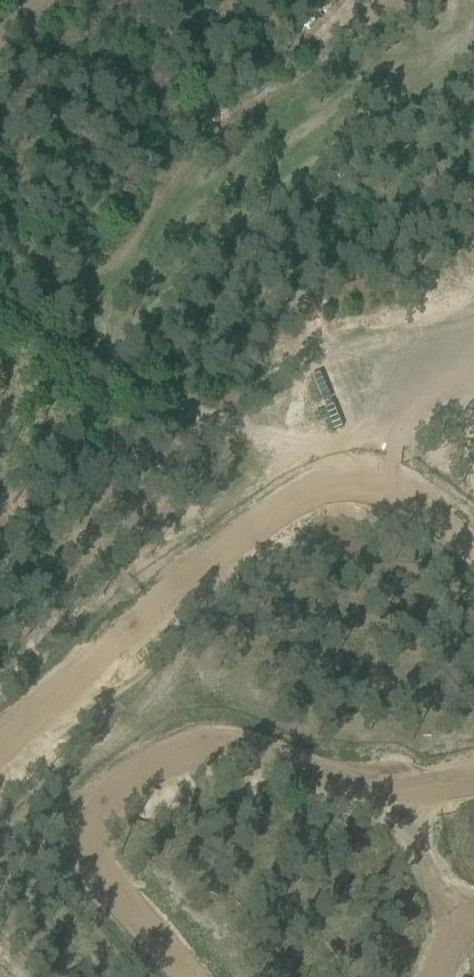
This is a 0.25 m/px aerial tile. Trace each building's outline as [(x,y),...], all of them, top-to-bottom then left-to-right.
[(310,376),(317,396),(327,393),(319,372),(310,376)]
